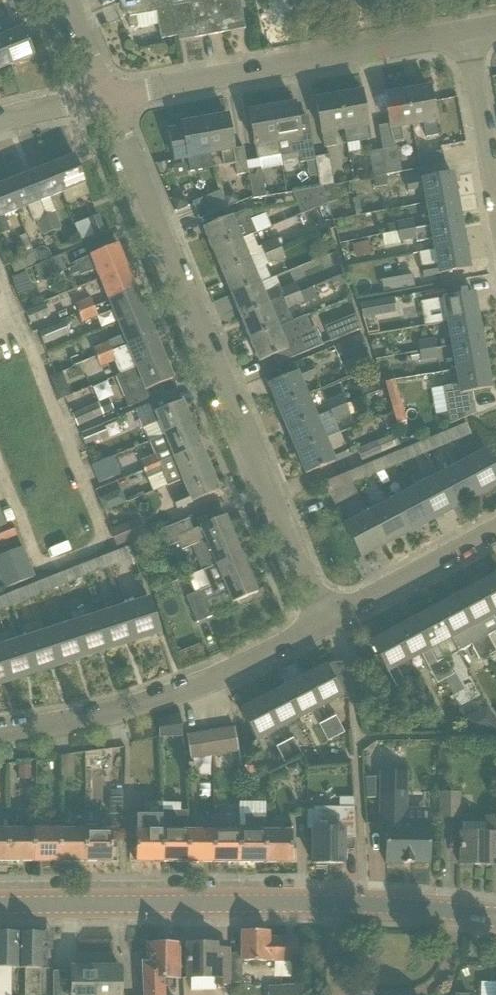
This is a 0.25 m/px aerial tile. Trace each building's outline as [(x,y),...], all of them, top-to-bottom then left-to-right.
[(172,6),(171,0),(127,0),(119,1),(125,19),(155,13),(161,40),(177,37),(171,7),(172,6)] [(205,0),(187,0),(187,4),(172,6),(171,7),(177,37),(193,34),(194,38),(211,35),(205,0)] [(244,24),(240,0),(205,0),(211,35),(229,32),(228,27),(244,24)] [(34,56),(23,28),(1,37),(11,65),(34,56)] [(0,37),(0,70),(11,65),(1,37),(0,37)] [(426,138),(437,136),(435,122),(429,88),(406,92),(412,125),(423,123),(426,138)] [(338,96),(344,130),(346,144),(369,140),(361,92),(338,96)] [(412,125),(406,92),(383,96),(392,143),(404,141),(401,127),(412,125)] [(334,132),(344,130),(338,96),(315,100),(324,148),(336,146),(334,132)] [(315,160),(314,157),(311,135),(300,137),(294,104),(272,108),(280,156),(291,154),(298,153),(300,162),(315,160)] [(258,160),(259,160),(280,156),(272,108),(248,112),(258,160)] [(227,116),(204,120),(211,154),(221,152),(224,166),(235,164),(236,175),(248,173),(248,170),(244,148),(233,150),(227,116)] [(213,168),(210,154),(211,154),(204,120),(181,125),(182,129),(169,131),(174,160),(188,158),(191,172),(213,168)] [(397,149),(383,151),(387,174),(401,171),(397,149)] [(387,174),(383,151),(369,153),(373,176),(387,174)] [(417,155),(419,169),(444,165),(442,151),(417,155)] [(329,155),(314,157),(315,160),(320,188),(323,187),(333,184),(329,155)] [(62,193),(85,184),(74,156),(51,165),(62,193)] [(29,174),(40,202),(49,198),(62,193),(51,165),(29,174)] [(260,168),(248,170),(248,173),(253,199),(266,197),(261,170),(261,168),(260,168)] [(29,174),(6,183),(17,211),(28,207),(34,222),(36,221),(41,236),(51,232),(46,217),(40,202),(29,174)] [(456,198),(451,174),(406,182),(408,192),(424,189),(426,203),(456,198)] [(17,211),(6,183),(0,186),(0,234),(0,235),(10,231),(4,216),(17,211)] [(338,200),(333,184),(323,187),(328,204),(338,200)] [(301,214),(328,204),(323,187),(320,188),(292,192),(301,214)] [(199,220),(217,212),(227,207),(220,191),(192,203),(199,220)] [(238,202),(233,191),(223,196),(227,206),(238,202)] [(175,210),(188,205),(185,198),(178,195),(171,199),(175,210)] [(456,198),(426,203),(431,227),(460,222),(456,198)] [(250,220),(250,219),(246,210),(203,228),(212,251),(241,239),(236,226),(250,220)] [(55,213),(46,217),(51,232),(61,228),(55,213)] [(103,231),(97,216),(88,219),(94,235),(103,231)] [(397,233),(415,230),(413,219),(395,222),(397,233)] [(416,242),(433,239),(435,251),(464,246),(460,222),(431,227),(415,230),(397,233),(399,241),(399,242),(416,239),(416,242)] [(389,234),(397,232),(395,224),(387,225),(389,234)] [(221,273),(250,261),(241,239),(212,251),(221,273)] [(261,246),(264,255),(280,248),(277,239),(261,245),(261,246)] [(356,258),(371,255),(368,242),(353,246),(356,258)] [(95,269),(99,279),(126,267),(117,245),(69,265),(64,254),(39,264),(44,279),(67,270),(69,276),(78,272),(80,276),(95,269)] [(469,270),(464,246),(435,251),(419,253),(421,268),(423,278),(469,270)] [(49,250),(42,247),(34,251),(39,263),(51,257),(49,250)] [(280,248),(264,255),(268,264),(285,258),(280,248)] [(231,296),(259,284),(250,261),(221,273),(231,296)] [(108,301),(136,290),(126,267),(99,279),(108,301)] [(381,278),(384,292),(413,287),(411,273),(381,278)] [(32,292),(29,283),(15,288),(18,297),(32,292)] [(231,296),(240,319),(299,294),(296,285),(280,291),(279,288),(264,294),(259,284),(231,296)] [(287,309),(303,303),(304,305),(317,299),(312,289),(299,294),(240,319),(250,340),(293,322),(287,309)] [(145,312),(136,290),(108,301),(117,324),(145,312)] [(446,312),(448,323),(477,318),(473,293),(419,303),(421,312),(428,310),(428,315),(446,312)] [(79,314),(95,307),(90,297),(75,304),(79,314)] [(396,312),(393,298),(360,303),(363,318),(396,312)] [(232,317),(229,299),(218,301),(221,319),(232,317)] [(44,303),(25,311),(30,324),(50,316),(44,303)] [(98,316),(95,307),(79,314),(82,323),(98,316)] [(154,334),(145,312),(117,324),(123,336),(70,358),(73,365),(96,356),(97,359),(127,346),(154,334)] [(360,329),(354,315),(324,327),(330,341),(360,329)] [(293,322),(250,340),(259,363),(276,355),(279,364),(323,345),(316,328),(310,330),(305,317),(293,322)] [(448,323),(452,347),(481,341),(477,318),(448,323)] [(64,321),(39,332),(44,344),(69,334),(64,321)] [(163,357),(154,334),(127,346),(97,359),(100,367),(114,361),(120,375),(163,357)] [(341,365),(368,354),(362,336),(333,348),(341,365)] [(434,339),(417,342),(419,353),(436,350),(434,339)] [(486,365),(481,341),(452,347),(456,370),(486,365)] [(437,359),(436,350),(419,353),(421,362),(437,359)] [(146,390),(173,379),(163,357),(120,375),(115,376),(128,408),(150,399),(146,390)] [(490,389),(486,365),(456,370),(459,385),(443,388),(447,414),(438,415),(441,428),(475,414),(472,392),(490,389)] [(268,385),(277,407),(306,395),(300,382),(316,375),(312,366),(268,385)] [(384,383),(396,425),(406,422),(394,380),(384,383)] [(59,386),(53,388),(57,399),(70,395),(67,388),(59,386)] [(287,430),(315,418),(306,395),(277,407),(287,430)] [(330,411),(346,405),(342,395),(326,402),(330,411)] [(72,414),(78,426),(113,411),(108,398),(72,414)] [(164,435),(191,424),(182,402),(168,407),(164,399),(136,411),(139,419),(142,428),(158,421),(164,435)] [(346,405),(330,411),(334,421),(350,414),(346,405)] [(296,451),(324,439),(315,418),(287,430),(296,451)] [(173,458),(200,446),(191,424),(164,435),(149,441),(155,454),(139,461),(144,470),(173,458)] [(449,443),(471,434),(467,424),(445,433),(449,443)] [(108,437),(103,425),(81,435),(86,446),(108,437)] [(339,433),(324,439),(296,451),(306,475),(349,456),(339,433)] [(361,461),(402,445),(397,433),(357,450),(361,461)] [(436,437),(421,443),(425,453),(440,447),(436,437)] [(182,479),(209,467),(200,446),(173,458),(144,470),(152,491),(167,485),(182,479)] [(401,463),(416,457),(412,447),(396,453),(401,463)] [(477,496),(495,486),(495,475),(484,453),(461,465),(477,496)] [(113,457),(91,466),(99,484),(120,475),(113,457)] [(371,464),(375,474),(391,467),(387,457),(371,464)] [(438,477),(454,508),(477,496),(461,465),(438,477)] [(176,509),(219,491),(209,467),(182,479),(188,493),(172,499),(176,509)] [(366,478),(362,468),(348,473),(352,484),(366,478)] [(352,484),(348,473),(324,483),(328,494),(352,484)] [(414,489),(431,521),(454,508),(438,477),(414,489)] [(391,502),(408,533),(431,521),(414,489),(391,502)] [(114,508),(112,501),(104,497),(98,500),(103,512),(114,508)] [(384,545),(408,533),(391,502),(368,514),(384,545)] [(368,514),(345,526),(361,557),(384,545),(368,514)] [(226,518),(225,516),(200,527),(200,528),(193,531),(189,520),(160,531),(167,548),(179,543),(182,551),(191,547),(206,541),(216,566),(243,554),(237,541),(235,542),(225,518),(226,518)] [(116,547),(136,539),(146,535),(139,519),(109,531),(116,547)] [(17,536),(12,524),(7,526),(0,529),(0,542),(17,536)] [(4,589),(31,579),(34,578),(22,548),(0,556),(0,577),(4,589)] [(105,556),(110,567),(130,559),(126,548),(105,556)] [(248,567),(243,554),(216,566),(223,582),(226,589),(202,600),(199,592),(186,597),(196,623),(214,616),(212,612),(232,603),(232,604),(257,593),(257,592),(256,592),(246,568),(248,567)] [(89,575),(110,567),(105,556),(78,567),(82,578),(89,575)] [(82,578),(78,567),(55,576),(59,586),(73,581),(82,578)] [(153,587),(168,582),(164,568),(149,572),(153,587)] [(59,586),(55,576),(32,585),(36,595),(59,586)] [(476,587),(495,623),(495,621),(493,615),(495,613),(495,576),(476,587)] [(36,595),(32,585),(8,595),(12,605),(36,595)] [(495,631),(495,623),(476,587),(456,598),(487,656),(495,652),(487,636),(495,631)] [(8,595),(0,598),(0,610),(12,605),(8,595)] [(435,609),(450,638),(458,652),(471,645),(479,661),(487,656),(456,598),(435,609)] [(148,600),(123,608),(134,642),(159,634),(148,600)] [(109,650),(98,616),(94,605),(70,613),(73,624),(84,658),(109,650)] [(109,650),(134,642),(123,608),(98,616),(109,650)] [(450,638),(435,609),(414,621),(429,649),(436,663),(444,659),(458,652),(450,638)] [(445,679),(436,663),(429,649),(414,621),(393,632),(408,660),(420,654),(436,684),(445,679)] [(73,624),(48,632),(59,666),(84,658),(73,624)] [(34,674),(59,666),(48,632),(23,640),(34,674)] [(408,660),(393,632),(372,643),(370,643),(386,672),(387,672),(395,687),(404,682),(396,667),(408,660)] [(34,674),(23,640),(0,647),(0,654),(9,682),(34,674)] [(9,682),(0,654),(0,685),(9,682)] [(486,658),(482,661),(485,667),(490,665),(486,658)] [(436,663),(445,679),(452,675),(444,659),(436,663)] [(342,699),(348,698),(346,663),(332,664),(333,670),(329,672),(326,666),(325,667),(304,678),(320,707),(340,697),(342,699)] [(304,678),(283,689),(299,718),(320,707),(304,678)] [(283,689),(262,700),(278,729),(299,718),(283,689)] [(241,711),(240,711),(255,741),(278,729),(262,700),(241,711)] [(495,733),(495,725),(486,707),(475,712),(486,734),(495,733)] [(178,713),(155,717),(158,737),(181,734),(178,713)] [(392,722),(389,715),(381,716),(377,722),(381,729),(389,728),(392,722)] [(326,720),(335,737),(344,733),(336,716),(326,720)] [(335,737),(326,720),(318,725),(327,742),(335,737)] [(223,730),(226,754),(238,753),(235,728),(223,730)] [(211,732),(215,756),(226,754),(223,730),(211,732)] [(203,758),(213,757),(215,756),(211,732),(199,733),(203,758)] [(190,760),(192,760),(203,758),(199,733),(186,735),(190,760)] [(293,738),(284,743),(293,759),(302,755),(293,738)] [(285,764),(293,759),(284,743),(276,747),(285,764)] [(297,764),(287,769),(290,775),(296,776),(302,773),(297,764)] [(30,779),(30,766),(18,766),(18,779),(30,779)] [(385,825),(385,864),(387,864),(402,864),(412,864),(427,864),(427,865),(429,865),(429,826),(406,825),(407,774),(380,774),(379,825),(385,825)] [(364,778),(366,798),(375,798),(375,778),(364,778)] [(439,817),(458,818),(458,793),(440,792),(439,817)] [(122,798),(110,798),(109,798),(109,815),(122,815),(122,798)] [(239,863),(264,863),(265,832),(265,803),(240,803),(240,815),(239,863)] [(313,830),(312,864),(343,864),(343,838),(355,838),(355,808),(314,808),(313,830)] [(161,863),(188,863),(188,832),(187,832),(187,811),(162,811),(161,863)] [(136,815),(136,831),(135,831),(135,863),(161,863),(162,815),(136,815)] [(214,863),(239,863),(240,815),(214,815),(214,832),(214,863)] [(460,865),(495,865),(495,819),(487,819),(487,836),(460,836),(460,865)] [(8,862),(9,830),(0,830),(0,862),(8,862)] [(8,862),(34,862),(34,830),(9,830),(8,862)] [(60,830),(34,830),(34,862),(59,862),(60,830)] [(59,862),(86,862),(86,831),(60,830),(59,862)] [(86,831),(86,862),(111,862),(111,831),(86,831)] [(188,832),(188,863),(214,863),(214,832),(188,832)] [(291,832),(265,832),(264,863),(291,864),(291,832)] [(297,962),(297,938),(269,938),(269,932),(241,931),(241,960),(297,962)] [(19,969),(19,933),(0,933),(0,994),(12,994),(12,969),(19,969)] [(19,933),(19,969),(25,969),(25,994),(40,994),(40,969),(47,969),(48,949),(42,949),(42,935),(35,935),(35,933),(19,933)] [(176,945),(152,945),(152,946),(149,946),(149,963),(142,963),(144,994),(163,994),(162,979),(176,979),(176,945)] [(229,984),(229,950),(228,950),(228,956),(216,956),(216,945),(187,945),(187,962),(188,962),(188,977),(214,977),(214,984),(229,984)] [(95,968),(71,968),(71,994),(95,994),(95,968)] [(120,968),(95,968),(95,994),(120,994),(120,968)] [(302,984),(282,985),(282,979),(269,979),(269,986),(268,986),(269,994),(303,994),(302,984)]
